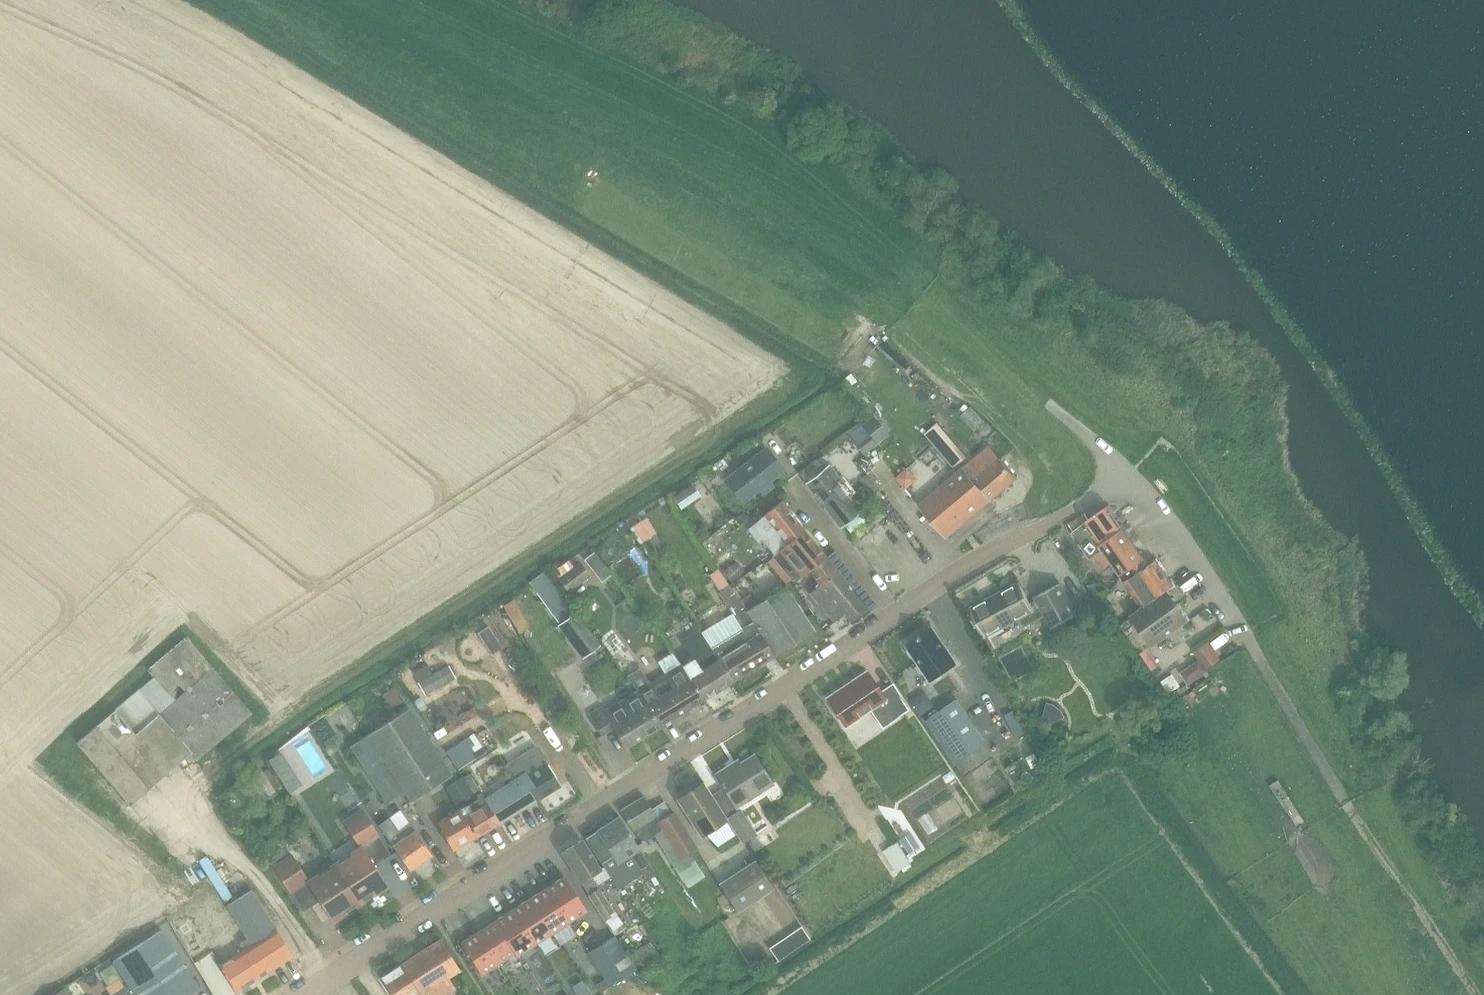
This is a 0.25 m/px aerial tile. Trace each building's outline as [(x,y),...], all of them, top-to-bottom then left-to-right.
[(928,397),(917,406),(925,417),(937,409),(928,397)] [(877,443),(888,434),(873,416),(862,425),(877,443)] [(955,469),(967,458),(957,446),(954,449),(934,425),(925,433),(955,469)] [(724,480),(742,503),(783,470),(765,447),(724,480)] [(935,451),(913,472),(930,490),(952,469),(935,451)] [(965,466),(919,505),(946,537),(1016,478),(1000,459),(992,465),(975,479),(965,466)] [(803,479),(840,526),(862,509),(829,466),(818,475),(814,470),(803,479)] [(672,497),(680,509),(698,496),(690,484),(672,497)] [(775,552),(803,530),(780,501),(748,527),(759,540),(763,537),(775,552)] [(1072,532),(1090,559),(1103,550),(1121,577),(1145,558),(1108,506),(1100,512),(1100,511),(1095,514),(1095,515),(1072,532)] [(803,530),(775,552),(772,554),(794,582),(811,568),(826,557),(804,531),(803,530)] [(647,577),(662,563),(646,545),(631,559),(647,577)] [(826,557),(811,568),(822,583),(813,590),(835,619),(844,612),(851,623),(877,605),(834,550),(826,557)] [(593,552),(584,559),(601,581),(611,574),(593,552)] [(1120,577),(1142,609),(1168,591),(1165,587),(1170,583),(1155,561),(1152,563),(1147,556),(1145,558),(1121,577),(1120,577)] [(579,562),(557,579),(567,591),(589,574),(579,562)] [(985,637),(987,635),(1019,618),(1024,627),(1045,615),(1052,628),(1077,614),(1060,583),(1034,596),(1036,600),(1030,603),(1019,582),(969,608),(985,637)] [(748,609),(775,653),(816,629),(787,583),(748,609)] [(732,613),(703,631),(714,648),(732,679),(775,653),(748,609),(747,607),(742,611),(726,587),(718,593),(732,613)] [(1188,619),(1168,591),(1142,609),(1132,617),(1151,644),(1188,619)] [(586,656),(600,645),(576,612),(562,622),(586,656)] [(625,631),(636,647),(651,637),(639,621),(625,631)] [(699,695),(703,696),(731,679),(714,648),(700,627),(680,639),(691,656),(680,662),(699,695)] [(932,627),(906,645),(930,680),(956,663),(932,627)] [(190,751),(197,759),(253,712),(187,635),(145,670),(151,678),(75,742),(128,804),(190,751)] [(1028,674),(1053,663),(1042,636),(1017,647),(1028,674)] [(1217,650),(1199,663),(1210,677),(1227,663),(1217,650)] [(647,701),(662,724),(705,699),(703,696),(699,695),(680,662),(674,652),(660,660),(666,671),(650,681),(638,662),(626,669),(640,692),(640,693),(647,701)] [(866,671),(826,698),(845,726),(870,709),(882,701),(894,719),(909,709),(892,685),(880,693),(866,671)] [(421,715),(458,771),(497,745),(459,690),(421,715)] [(626,746),(662,724),(647,701),(640,693),(607,713),(602,704),(588,712),(600,733),(614,725),(626,746)] [(345,707),(353,726),(375,716),(367,697),(345,707)] [(955,700),(929,718),(959,762),(985,745),(955,700)] [(367,735),(402,790),(410,801),(450,774),(407,708),(367,735)] [(402,790),(367,735),(349,746),(385,801),(402,790)] [(518,777),(486,797),(501,823),(561,785),(547,764),(544,761),(534,744),(519,754),(524,762),(512,769),(518,777)] [(736,808),(774,784),(756,754),(741,763),(738,758),(714,773),(736,808)] [(337,763),(340,780),(354,777),(351,760),(337,763)] [(269,769),(255,777),(268,796),(281,788),(269,769)] [(702,783),(677,799),(701,836),(706,832),(718,846),(736,835),(726,820),(702,783)] [(479,799),(457,811),(474,838),(501,823),(486,797),(485,798),(481,793),(477,795),(479,799)] [(686,887),(712,871),(674,811),(671,813),(664,801),(651,808),(643,796),(642,797),(642,796),(620,810),(640,842),(653,834),(686,887)] [(742,842),(756,833),(741,809),(728,818),(742,842)] [(343,861),(335,865),(359,903),(360,903),(360,902),(386,885),(374,866),(391,855),(362,811),(344,823),(361,849),(353,854),(355,857),(345,864),(343,861)] [(441,830),(453,851),(454,850),(457,848),(474,838),(457,811),(438,822),(442,830),(441,830)] [(618,816),(585,838),(601,863),(611,856),(616,864),(631,854),(640,869),(642,867),(649,878),(655,875),(648,864),(618,816)] [(409,870),(431,855),(414,830),(413,831),(408,823),(398,830),(388,817),(377,825),(409,870)] [(910,833),(901,839),(910,853),(920,847),(911,832),(910,833)] [(748,855),(766,844),(760,835),(743,847),(748,855)] [(609,915),(614,912),(591,877),(601,870),(581,840),(561,852),(605,920),(610,917),(609,915)] [(898,841),(883,850),(897,872),(912,862),(898,841)] [(292,856),(274,868),(276,870),(303,912),(320,901),(332,919),(350,908),(359,903),(335,865),(328,870),(330,874),(320,880),(318,877),(309,882),(292,856)] [(737,910),(773,885),(756,860),(720,884),(737,910)] [(546,888),(568,922),(586,911),(564,876),(546,888)] [(551,933),(568,922),(546,888),(529,899),(551,933)] [(246,949),(220,966),(236,991),(292,954),(268,918),(250,889),(225,905),(246,936),(240,939),(246,949)] [(512,910),(534,944),(551,933),(529,899),(512,910)] [(494,921),(514,953),(516,956),(534,944),(512,910),(494,921)] [(480,930),(500,962),(514,953),(494,921),(480,930)] [(800,926),(790,933),(798,946),(809,939),(800,926)] [(201,986),(162,927),(113,960),(136,994),(188,994),(201,986)] [(461,942),(482,974),(500,962),(480,930),(461,942)] [(614,935),(588,952),(605,978),(610,986),(636,969),(614,935)] [(390,994),(422,994),(460,971),(441,940),(379,978),(390,994)] [(650,942),(633,953),(645,969),(661,958),(650,942)] [(642,991),(631,973),(620,980),(630,994),(636,994),(642,991)] [(610,986),(605,978),(595,984),(600,992),(610,986)] [(577,994),(588,994),(591,994),(582,980),(572,987),(577,994)] [(124,986),(111,994),(112,994),(129,994),(124,986)]
